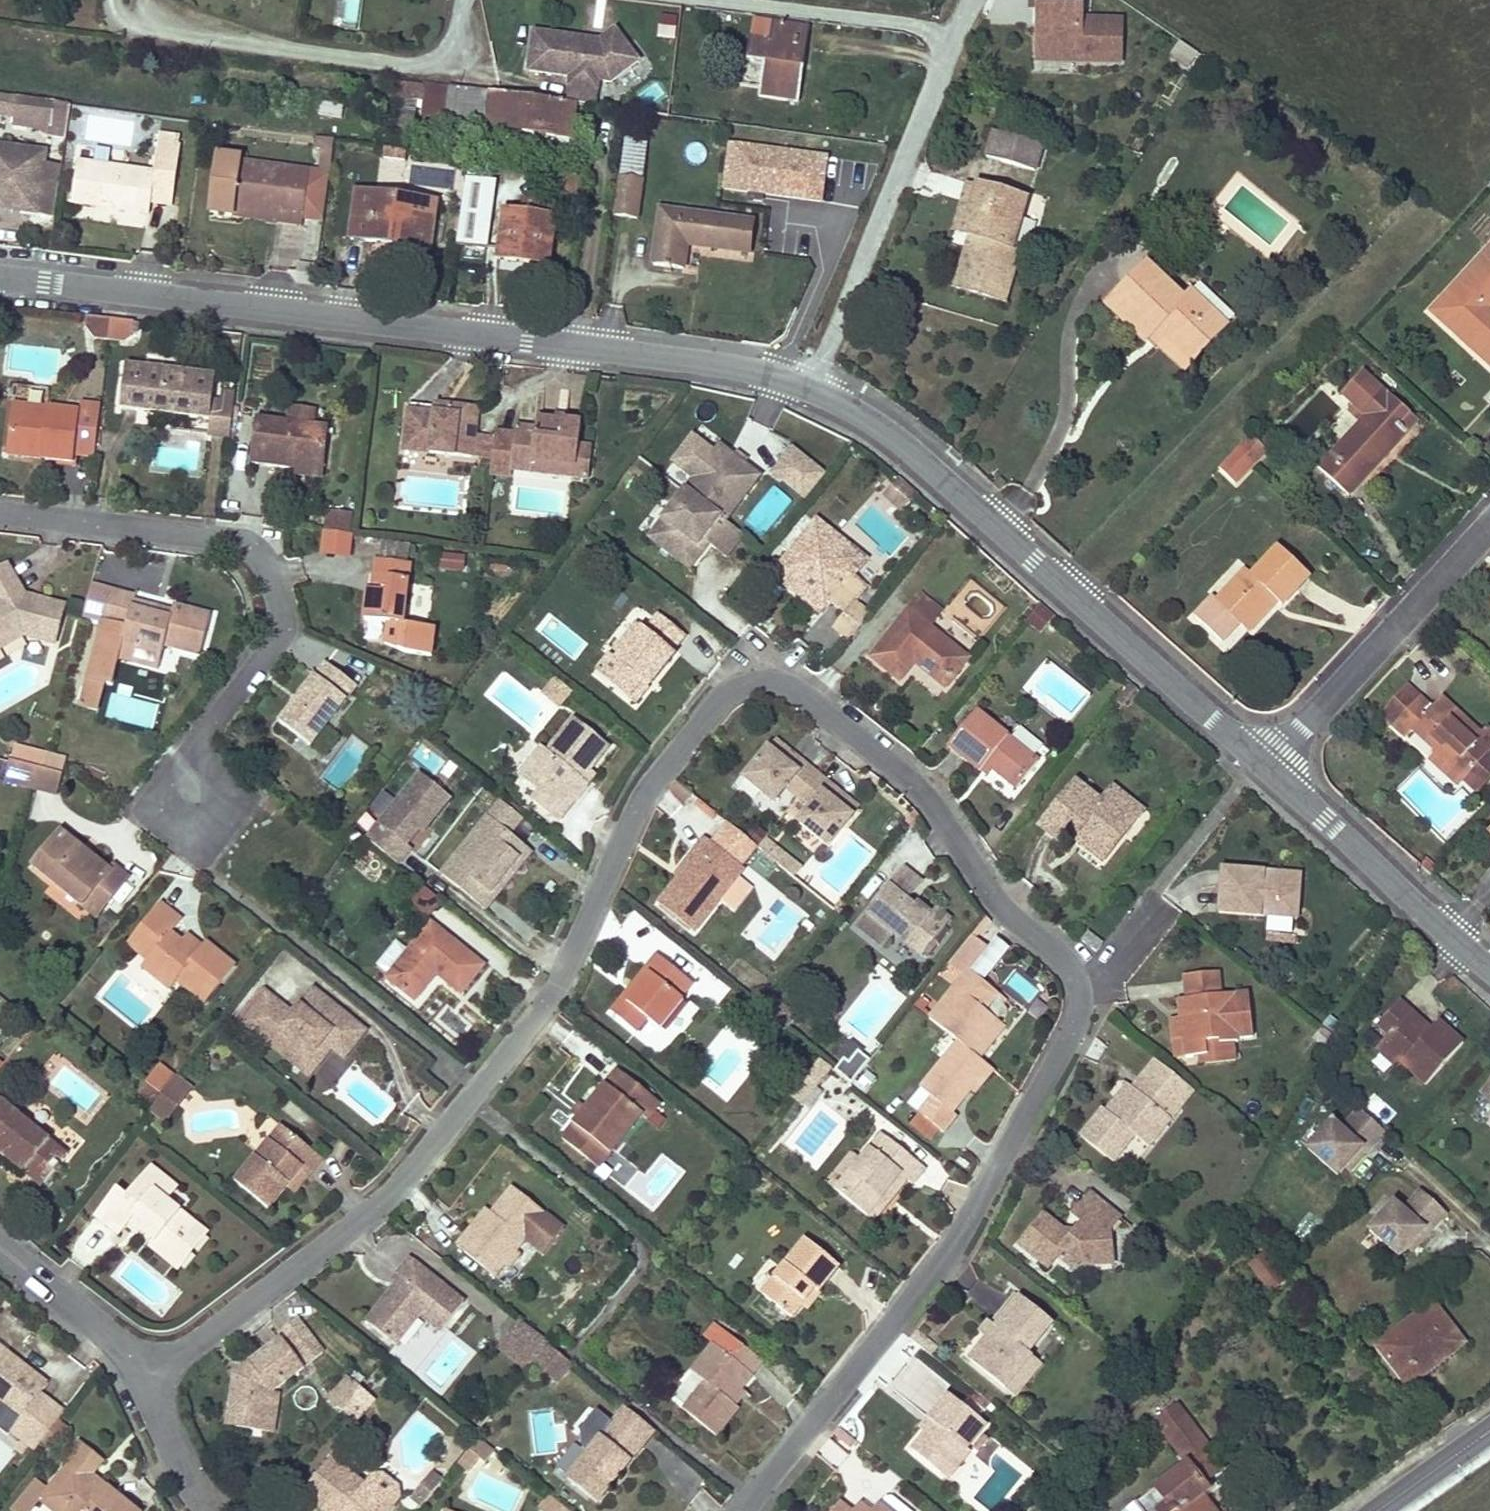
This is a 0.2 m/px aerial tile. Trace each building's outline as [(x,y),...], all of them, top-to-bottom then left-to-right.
[(1083,10),(1070,10),(1070,0),(1033,0),(1033,10),(1035,10),(1041,10),(1040,26),(1039,54),(1080,55),(1079,61),(1120,62),(1122,23),(1082,21),(1083,10)] [(677,16),(659,14),(656,39),(675,41),(677,16)] [(753,19),(750,41),(769,43),(772,22),(753,19)] [(798,103),(804,62),(796,62),(798,41),(807,42),(809,27),(772,22),(769,43),(750,41),(746,61),(764,63),(758,98),(798,103)] [(638,62),(614,30),(599,42),(595,45),(588,44),(585,40),(533,32),(528,71),(569,77),(566,102),(595,106),(598,81),(610,83),(638,62)] [(796,62),(804,62),(807,42),(798,41),(796,62)] [(1191,69),(1201,55),(1181,42),(1171,56),(1191,69)] [(389,83),(386,99),(416,104),(421,105),(423,88),(389,83)] [(421,105),(420,118),(458,123),(464,89),(461,89),(424,84),(423,88),(421,105)] [(464,89),(458,123),(569,138),(573,104),(464,89)] [(48,122),(51,101),(13,96),(10,116),(48,122)] [(378,98),(374,134),(410,139),(416,104),(386,99),(378,98)] [(318,100),(315,114),(341,119),(343,105),(318,100)] [(0,102),(0,115),(9,113),(6,101),(0,102)] [(1009,138),(992,133),(984,159),(1032,174),(1038,154),(1006,145),(1009,138)] [(332,153),(334,140),(316,138),(315,150),(326,152),(332,153)] [(1040,147),(1009,138),(1006,145),(1038,154),(1040,147)] [(624,140),(619,178),(641,182),(647,143),(624,140)] [(76,162),(70,202),(111,208),(146,214),(148,203),(170,206),(178,148),(156,144),(152,172),(125,169),(76,162)] [(828,159),(729,148),(724,189),(824,199),(828,159)] [(0,149),(0,201),(19,204),(17,217),(50,222),(58,169),(50,168),(47,188),(40,187),(44,155),(0,149)] [(332,153),(326,152),(322,172),(328,173),(332,153)] [(228,217),(229,210),(300,220),(307,174),(237,164),(237,160),(216,157),(207,214),(228,217)] [(320,222),(328,177),(307,174),(300,220),(320,222)] [(466,181),(457,247),(482,250),(490,184),(466,181)] [(641,183),(619,181),(614,216),(637,219),(641,183)] [(954,234),(965,237),(978,189),(969,186),(954,234)] [(971,268),(963,267),(956,288),(1003,302),(1019,251),(1013,248),(1026,203),(978,189),(965,237),(971,239),(980,241),(971,268)] [(359,193),(352,238),(432,250),(438,204),(359,193)] [(520,216),(553,220),(555,203),(522,199),(520,216)] [(0,201),(0,214),(17,217),(19,204),(0,201)] [(659,209),(652,263),(681,267),(684,244),(747,251),(751,222),(659,209)] [(300,220),(229,210),(228,217),(299,226),(300,220)] [(504,214),(497,259),(546,266),(553,220),(520,216),(504,214)] [(971,239),(963,267),(971,268),(980,241),(971,239)] [(1416,326),(1447,356),(1455,348),(1468,360),(1461,368),(1477,384),(1489,370),(1489,337),(1476,323),(1489,308),(1489,247),(1416,326)] [(1146,268),(1112,306),(1150,340),(1157,332),(1164,339),(1192,364),(1225,326),(1191,294),(1184,303),(1146,268)] [(1191,294),(1225,326),(1234,317),(1212,297),(1199,285),(1191,294)] [(1150,340),(1112,306),(1109,311),(1145,344),(1150,340)] [(111,315),(90,313),(88,330),(95,336),(108,338),(111,315)] [(109,339),(130,342),(133,324),(112,321),(109,339)] [(1157,332),(1150,340),(1186,371),(1192,364),(1164,339),(1157,332)] [(1468,360),(1455,348),(1447,356),(1461,368),(1468,360)] [(173,414),(209,419),(207,434),(229,437),(234,391),(221,389),(219,400),(214,400),(216,376),(127,365),(122,408),(167,414),(168,409),(174,410),(173,414)] [(1407,413),(1364,373),(1346,392),(1361,406),(1370,414),(1359,426),(1319,469),(1347,495),(1405,434),(1395,425),(1407,413)] [(13,404),(9,447),(44,451),(43,459),(75,462),(81,412),(13,404)] [(1370,414),(1361,406),(1350,417),(1359,426),(1370,414)] [(291,408),(289,425),(314,429),(316,412),(291,408)] [(436,408),(435,416),(448,417),(448,409),(436,408)] [(448,417),(435,416),(409,413),(406,450),(472,457),(478,413),(448,409),(448,417)] [(187,431),(207,434),(209,422),(189,419),(187,431)] [(511,470),(542,474),(543,465),(576,468),(578,447),(581,425),(535,419),(534,431),(517,430),(511,470)] [(314,429),(289,425),(258,421),(252,465),(298,471),(322,475),(327,431),(314,429)] [(744,422),(735,451),(777,464),(786,436),(744,422)] [(693,481),(714,453),(693,437),(672,464),(693,481)] [(1250,437),(1234,453),(1251,469),(1266,453),(1250,437)] [(9,447),(8,455),(43,459),(44,451),(9,447)] [(543,465),(542,474),(588,479),(592,449),(578,447),(576,468),(543,465)] [(688,570),(702,551),(696,546),(701,539),(707,544),(725,558),(742,537),(724,523),(759,478),(719,447),(714,453),(693,481),(648,539),(688,570)] [(793,447),(772,473),(805,500),(826,474),(793,447)] [(1234,453),(1219,469),(1236,485),(1251,469),(1234,453)] [(322,475),(298,471),(297,478),(321,481),(322,475)] [(354,517),(328,514),(326,534),(351,537),(354,517)] [(836,627),(851,639),(868,618),(853,606),(858,600),(869,586),(840,562),(850,549),(817,522),(791,554),(807,566),(807,573),(801,574),(804,591),(826,609),(830,605),(845,616),(836,627)] [(351,537),(326,534),(324,552),(349,555),(351,537)] [(696,546),(702,551),(707,544),(701,539),(696,546)] [(1223,643),(1239,625),(1244,630),(1248,634),(1277,603),(1281,606),(1308,577),(1279,549),(1251,579),(1245,573),(1216,604),(1213,601),(1210,599),(1194,616),(1197,619),(1200,621),(1223,643)] [(465,554),(441,551),(439,564),(463,567),(465,554)] [(349,555),(324,552),(322,570),(347,573),(349,555)] [(434,629),(401,626),(409,564),(378,560),(375,591),(369,590),(366,621),(387,624),(384,645),(405,654),(430,657),(434,629)] [(3,642),(17,634),(28,637),(57,643),(67,605),(37,596),(35,600),(31,602),(20,608),(16,601),(27,595),(9,564),(0,569),(0,637),(3,642)] [(118,590),(92,584),(83,618),(69,672),(89,677),(83,702),(100,706),(106,681),(113,683),(119,660),(123,646),(136,649),(139,655),(137,665),(161,671),(167,647),(201,657),(212,614),(177,605),(176,611),(174,618),(134,607),(132,614),(113,609),(118,590)] [(137,595),(118,590),(113,609),(132,614),(134,607),(135,600),(137,595)] [(31,602),(27,595),(16,601),(20,608),(31,602)] [(900,679),(915,661),(918,657),(923,662),(920,665),(945,685),(968,657),(931,627),(943,612),(921,595),(871,655),(900,679)] [(135,600),(134,607),(174,618),(176,611),(135,600)] [(858,600),(853,606),(868,618),(873,612),(858,600)] [(1040,607),(1028,622),(1040,633),(1053,618),(1040,607)] [(614,656),(598,675),(630,701),(638,691),(644,696),(650,689),(645,686),(651,679),(655,683),(676,657),(673,654),(686,638),(660,615),(646,633),(621,663),(614,656)] [(367,622),(363,638),(381,643),(385,626),(367,622)] [(638,626),(614,656),(621,663),(646,633),(638,626)] [(28,637),(17,634),(3,642),(0,637),(0,654),(28,637)] [(123,646),(119,660),(137,665),(139,655),(136,649),(123,646)] [(299,704),(295,702),(279,722),(311,746),(355,689),(324,664),(299,696),(303,699),(299,704)] [(645,686),(650,689),(655,683),(651,679),(645,686)] [(555,681),(544,695),(561,708),(572,694),(555,681)] [(1131,682),(1118,698),(1127,705),(1140,690),(1131,682)] [(1395,726),(1420,699),(1408,687),(1382,714),(1395,726)] [(638,691),(630,701),(636,706),(644,696),(638,691)] [(1436,752),(1441,757),(1440,759),(1464,781),(1477,794),(1489,779),(1489,753),(1477,740),(1481,735),(1441,699),(1432,709),(1420,699),(1395,726),(1408,738),(1414,732),(1436,752)] [(980,771),(982,768),(987,762),(993,767),(1016,786),(1038,759),(979,712),(950,747),(980,771)] [(549,752),(526,780),(540,793),(534,802),(559,823),(590,785),(583,779),(590,771),(610,747),(576,719),(549,752)] [(1481,735),(1477,740),(1489,753),(1489,731),(1487,728),(1481,735)] [(776,741),(769,750),(790,766),(796,757),(776,741)] [(518,774),(526,780),(549,752),(541,746),(518,774)] [(17,748),(14,762),(38,768),(44,770),(47,756),(17,748)] [(790,766),(769,750),(745,780),(775,804),(782,796),(805,815),(799,823),(830,847),(854,817),(833,800),(840,792),(796,757),(790,766)] [(1441,757),(1436,752),(1430,759),(1459,786),(1464,781),(1440,759),(1441,757)] [(47,756),(44,770),(62,775),(66,761),(47,756)] [(14,762),(8,783),(32,790),(38,768),(14,762)] [(987,762),(982,768),(989,773),(993,767),(987,762)] [(38,768),(32,790),(57,796),(62,775),(44,770),(38,768)] [(590,771),(583,779),(590,785),(597,777),(590,771)] [(419,829),(423,824),(427,827),(450,798),(420,774),(396,803),(383,820),(366,840),(397,866),(411,849),(406,846),(419,829)] [(1059,839),(1066,830),(1070,825),(1086,838),(1082,843),(1103,860),(1115,844),(1108,839),(1131,810),(1110,793),(1102,802),(1076,781),(1041,825),(1059,839)] [(676,782),(669,790),(684,802),(690,793),(676,782)] [(1115,786),(1110,793),(1131,810),(1108,839),(1115,844),(1143,809),(1115,786)] [(840,792),(833,800),(854,817),(861,808),(840,792)] [(383,820),(396,803),(383,793),(370,810),(383,820)] [(500,802),(443,875),(459,889),(470,876),(493,894),(528,849),(513,836),(524,822),(514,813),(500,802)] [(1070,825),(1066,830),(1082,843),(1086,838),(1070,825)] [(34,867),(83,907),(95,893),(108,904),(125,883),(62,832),(34,867)] [(697,856),(680,878),(659,903),(694,931),(719,899),(737,878),(744,869),(705,838),(693,853),(697,856)] [(786,856),(774,847),(773,848),(764,841),(758,848),(779,864),(786,856)] [(470,876),(459,889),(488,912),(535,853),(528,849),(493,894),(470,876)] [(693,853),(677,874),(680,878),(697,856),(693,853)] [(801,869),(786,856),(779,864),(794,877),(801,869)] [(1424,857),(1417,865),(1429,875),(1435,868),(1424,857)] [(908,899),(911,896),(923,881),(904,867),(859,924),(885,946),(895,934),(923,956),(948,925),(932,913),(918,902),(916,906),(908,899)] [(1263,879),(1264,875),(1222,871),(1219,910),(1297,917),(1300,877),(1272,875),(1272,880),(1263,879)] [(750,888),(737,878),(719,899),(733,910),(750,888)] [(410,902),(430,916),(441,900),(421,887),(410,902)] [(95,893),(83,907),(97,918),(108,904),(95,893)] [(918,902),(911,896),(908,899),(916,906),(918,902)] [(160,903),(139,930),(159,946),(149,959),(143,967),(171,989),(179,981),(206,1003),(234,966),(206,943),(202,947),(197,953),(184,943),(172,933),(183,920),(160,903)] [(937,907),(932,913),(948,925),(952,920),(937,907)] [(415,1002),(434,980),(427,975),(432,970),(438,975),(461,994),(484,966),(431,923),(386,978),(415,1002)] [(139,930),(128,942),(149,959),(159,946),(139,930)] [(969,971),(989,947),(972,934),(949,963),(964,976),(968,970),(969,971)] [(188,937),(184,943),(197,953),(202,947),(188,937)] [(388,975),(404,949),(394,942),(377,968),(388,975)] [(629,1002),(623,997),(611,1011),(638,1032),(648,1020),(660,1030),(683,1001),(679,997),(691,983),(656,955),(645,969),(651,974),(629,1002)] [(645,969),(623,997),(629,1002),(651,974),(645,969)] [(1188,1013),(1184,1014),(1174,1015),(1176,1037),(1187,1037),(1189,1055),(1204,1053),(1210,1053),(1208,1039),(1223,1038),(1224,1042),(1236,1041),(1241,1040),(1241,1035),(1256,1034),(1252,991),(1225,993),(1222,969),(1188,973),(1190,998),(1187,998),(1188,1013)] [(427,975),(434,980),(438,975),(432,970),(427,975)] [(964,976),(955,987),(984,1010),(997,994),(969,971),(968,970),(964,976)] [(955,987),(929,1019),(958,1042),(979,1059),(1004,1028),(984,1010),(955,987)] [(243,1023),(302,1069),(330,1033),(351,1048),(365,1029),(314,988),(293,1014),(267,994),(243,1023)] [(1419,1029),(1424,1023),(1399,1002),(1378,1025),(1389,1035),(1376,1050),(1397,1067),(1401,1063),(1426,1085),(1462,1044),(1437,1022),(1431,1029),(1426,1035),(1419,1029)] [(1431,1029),(1424,1023),(1419,1029),(1426,1035),(1431,1029)] [(1336,1036),(1324,1029),(1318,1040),(1329,1047),(1336,1036)] [(330,1033),(302,1069),(310,1076),(333,1048),(344,1057),(351,1048),(330,1033)] [(1210,1053),(1204,1053),(1204,1061),(1238,1058),(1236,1041),(1224,1042),(1223,1038),(1208,1039),(1210,1053)] [(979,1059),(958,1042),(922,1088),(933,1097),(920,1114),(944,1134),(957,1118),(953,1113),(972,1091),(991,1069),(979,1059)] [(851,1085),(871,1061),(856,1049),(850,1044),(838,1058),(844,1063),(836,1073),(851,1085)] [(814,1060),(802,1050),(789,1066),(801,1075),(814,1060)] [(819,1085),(833,1069),(821,1059),(808,1076),(819,1085)] [(175,1076),(160,1063),(145,1082),(161,1095),(162,1094),(175,1076)] [(1115,1117),(1110,1114),(1106,1111),(1083,1140),(1112,1163),(1134,1136),(1148,1147),(1181,1105),(1192,1092),(1158,1065),(1135,1092),(1115,1117)] [(581,1117),(565,1137),(591,1159),(602,1146),(613,1154),(645,1116),(651,1120),(663,1104),(620,1069),(588,1108),(581,1117)] [(991,1069),(972,1091),(976,1095),(995,1072),(991,1069)] [(175,1076),(162,1094),(178,1106),(192,1089),(175,1076)] [(804,1105),(819,1085),(808,1076),(792,1095),(804,1105)] [(144,1081),(132,1098),(148,1111),(149,1110),(161,1095),(145,1082),(144,1081)] [(1131,1088),(1110,1114),(1115,1117),(1135,1092),(1131,1088)] [(162,1094),(161,1095),(149,1110),(166,1122),(178,1106),(162,1094)] [(17,1167),(19,1163),(26,1169),(24,1172),(42,1187),(69,1153),(3,1100),(0,1098),(0,1154),(17,1167)] [(575,1112),(581,1117),(588,1108),(582,1103),(575,1112)] [(1335,1175),(1343,1166),(1359,1148),(1364,1152),(1383,1131),(1357,1108),(1339,1128),(1330,1120),(1305,1148),(1335,1175)] [(271,1210),(290,1186),(304,1168),(313,1175),(326,1159),(285,1128),(240,1186),(271,1210)] [(863,1161),(839,1192),(870,1217),(902,1176),(908,1181),(914,1185),(926,1170),(884,1136),(863,1161)] [(602,1146),(591,1159),(602,1168),(613,1154),(602,1146)] [(1348,1170),(1364,1152),(1359,1148),(1343,1166),(1348,1170)] [(832,1186),(839,1192),(863,1161),(856,1155),(832,1186)] [(19,1163),(17,1167),(24,1172),(26,1169),(19,1163)] [(116,1234),(126,1222),(130,1216),(142,1226),(138,1231),(150,1241),(169,1256),(193,1225),(164,1202),(176,1187),(150,1166),(126,1196),(115,1188),(93,1216),(116,1234)] [(304,1168),(290,1186),(299,1194),(313,1175),(304,1168)] [(902,1176),(870,1217),(876,1222),(908,1181),(902,1176)] [(473,1236),(467,1231),(456,1245),(494,1276),(504,1264),(527,1236),(545,1214),(512,1187),(492,1213),(473,1236)] [(1427,1236),(1446,1214),(1421,1193),(1403,1212),(1394,1204),(1369,1232),(1399,1258),(1423,1231),(1427,1236)] [(1093,1266),(1092,1256),(1111,1255),(1109,1231),(1120,1219),(1091,1195),(1074,1217),(1081,1223),(1070,1237),(1044,1215),(1020,1246),(1047,1269),(1057,1257),(1071,1269),(1093,1266)] [(486,1208),(467,1231),(473,1236),(492,1213),(486,1208)] [(130,1216),(126,1222),(138,1231),(142,1226),(130,1216)] [(169,1256),(150,1241),(145,1248),(175,1271),(204,1233),(193,1225),(169,1256)] [(1411,1254),(1427,1236),(1423,1231),(1407,1250),(1411,1254)] [(527,1236),(504,1264),(509,1269),(532,1240),(527,1236)] [(794,1318),(804,1306),(817,1291),(820,1294),(843,1267),(810,1239),(765,1293),(794,1318)] [(1111,1255),(1092,1256),(1093,1266),(1111,1265),(1111,1255)] [(1265,1255),(1252,1266),(1272,1292),(1285,1281),(1265,1255)] [(397,1284),(393,1289),(399,1294),(420,1267),(408,1258),(391,1279),(397,1284)] [(399,1294),(393,1289),(366,1322),(395,1345),(420,1315),(441,1332),(465,1303),(420,1267),(399,1294)] [(817,1291),(804,1306),(810,1311),(823,1296),(820,1294),(817,1291)] [(982,1334),(990,1340),(1022,1299),(1018,1296),(994,1326),(991,1323),(982,1334)] [(990,1340),(973,1362),(1008,1391),(1034,1358),(1057,1327),(1022,1299),(990,1340)] [(1423,1375),(1419,1371),(1459,1341),(1432,1304),(1378,1346),(1408,1386),(1423,1375)] [(518,1320),(507,1333),(537,1358),(547,1347),(548,1344),(518,1320)] [(323,1353),(300,1324),(285,1336),(308,1364),(323,1353)] [(736,1405),(731,1401),(742,1388),(763,1361),(724,1330),(692,1371),(706,1383),(686,1408),(717,1434),(738,1408),(736,1405)] [(537,1358),(507,1333),(497,1346),(527,1371),(532,1364),(537,1358)] [(308,1364),(285,1336),(281,1338),(304,1368),(308,1364)] [(232,1389),(228,1414),(267,1419),(272,1394),(305,1368),(304,1368),(281,1338),(248,1364),(255,1372),(232,1389)] [(1459,1341),(1419,1371),(1423,1375),(1462,1345),(1459,1341)] [(537,1358),(532,1364),(557,1384),(571,1366),(547,1347),(537,1358)] [(17,1369),(21,1365),(0,1349),(0,1409),(18,1423),(11,1431),(35,1451),(42,1441),(56,1424),(63,1415),(40,1395),(44,1390),(17,1369)] [(1034,1358),(1008,1391),(1017,1398),(1043,1366),(1034,1358)] [(235,1375),(232,1389),(255,1372),(248,1364),(235,1375)] [(21,1365),(17,1369),(44,1390),(47,1386),(21,1365)] [(330,1399),(343,1410),(360,1388),(347,1378),(330,1399)] [(360,1388),(343,1410),(356,1421),(373,1399),(360,1388)] [(742,1388),(731,1401),(736,1405),(747,1392),(742,1388)] [(267,1419),(228,1414),(226,1427),(274,1435),(281,1395),(272,1394),(267,1419)] [(930,1434),(915,1452),(944,1474),(965,1448),(968,1450),(988,1424),(951,1394),(931,1419),(938,1424),(930,1434)] [(625,1406),(613,1422),(643,1446),(655,1431),(625,1406)] [(1126,1510),(1216,1510),(1204,1495),(1210,1490),(1205,1481),(1223,1467),(1178,1407),(1156,1423),(1188,1465),(1126,1510)] [(931,1419),(924,1428),(930,1434),(938,1424),(931,1419)] [(597,1502),(611,1485),(606,1481),(613,1472),(619,1476),(643,1446),(613,1422),(568,1479),(597,1502)] [(56,1424),(42,1441),(51,1448),(65,1431),(56,1424)] [(832,1433),(849,1447),(854,1441),(836,1427),(832,1433)] [(498,1453),(480,1439),(460,1463),(470,1472),(481,1459),(488,1465),(498,1453)] [(965,1448),(944,1474),(951,1480),(972,1454),(968,1450),(965,1448)] [(326,1510),(394,1510),(399,1505),(367,1479),(365,1482),(334,1457),(304,1493),(326,1510)] [(76,1460),(71,1465),(106,1494),(111,1489),(76,1460)] [(49,1492),(70,1509),(68,1510),(137,1510),(111,1489),(106,1494),(71,1465),(49,1492)] [(422,1507),(442,1480),(431,1471),(411,1499),(422,1507)] [(606,1481),(611,1485),(619,1476),(613,1472),(606,1481)] [(43,1500),(55,1510),(68,1510),(70,1509),(49,1492),(43,1500)] [(540,1506),(546,1510),(570,1510),(549,1494),(540,1506)]
